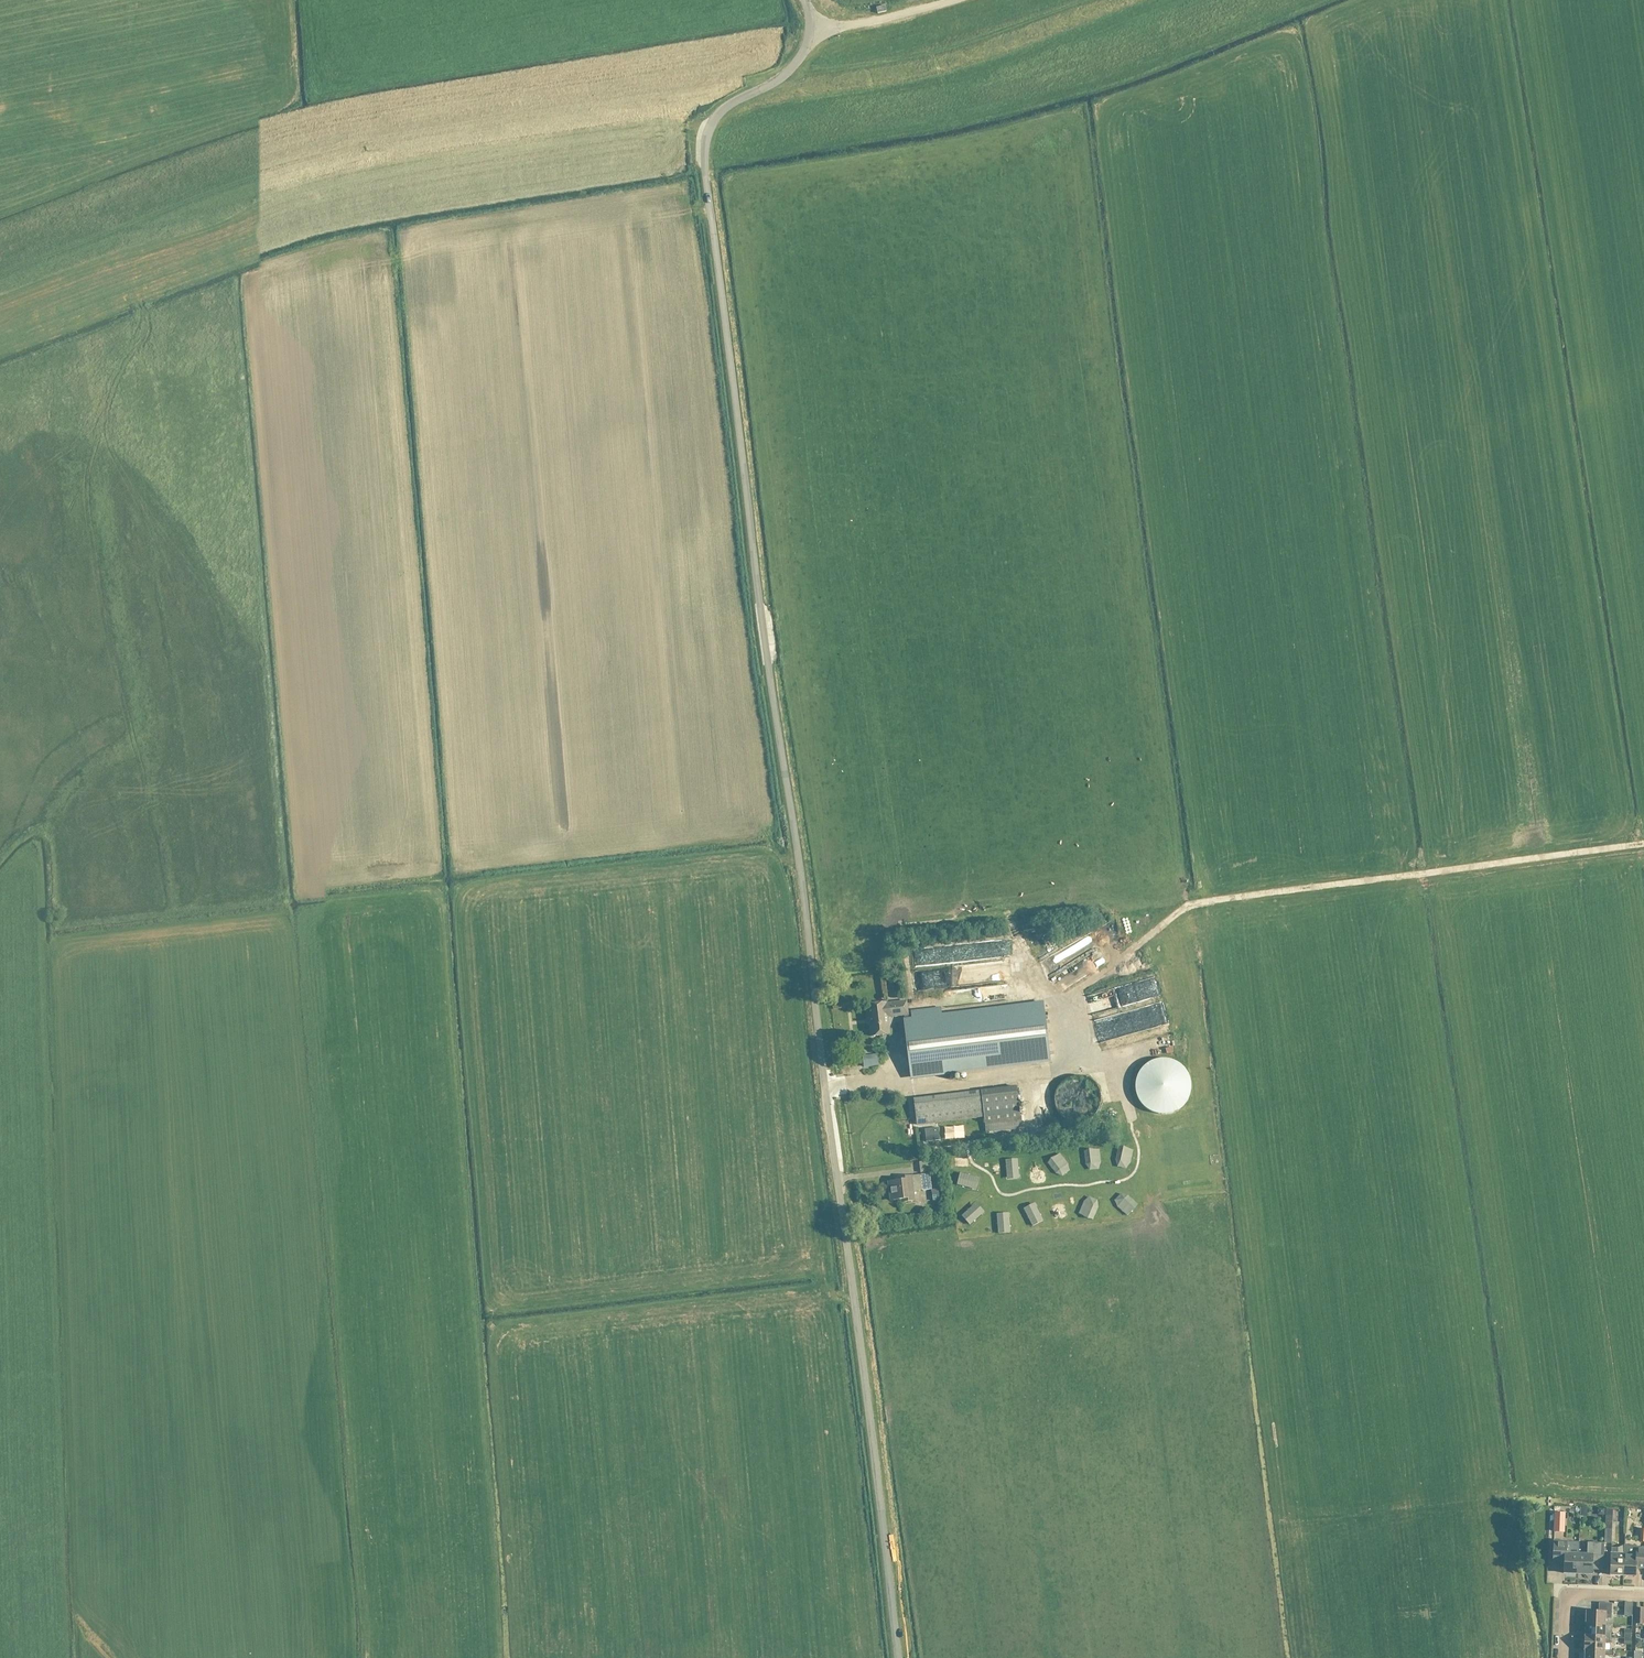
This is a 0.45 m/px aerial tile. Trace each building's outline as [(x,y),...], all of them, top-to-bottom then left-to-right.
[(1138,961),(1129,964),(1131,972),(1141,969),(1138,961)] [(1194,999),(1187,979),(1177,982),(1184,1003),(1194,999)] [(911,1078),(913,1078),(1049,1061),(1043,1004),(941,1017),(941,1010),(911,1013),(912,1020),(908,1021),(906,1002),(886,1004),(885,1003),(865,1006),(867,1019),(869,1019),(871,1037),(889,1035),(887,1018),(903,1016),(911,1078)] [(1197,1038),(1196,1020),(1186,1020),(1187,1039),(1197,1038)] [(1090,1038),(1092,1056),(1130,1052),(1130,1047),(1164,1044),(1163,1033),(1109,1039),(1109,1036),(1090,1038)] [(866,1057),(867,1064),(882,1062),(882,1055),(866,1057)] [(1190,1085),(1190,1080),(1189,1078),(1188,1075),(1187,1073),(1184,1069),(1182,1067),(1179,1065),(1177,1063),(1174,1062),(1170,1060),(1167,1060),(1165,1059),(1162,1059),(1159,1059),(1154,1061),(1151,1062),(1148,1063),(1146,1065),(1144,1066),(1142,1068),(1140,1070),(1139,1072),(1137,1075),(1136,1078),(1136,1080),(1135,1083),(1135,1086),(1135,1089),(1135,1091),(1136,1094),(1136,1097),(1137,1099),(1139,1101),(1142,1105),(1143,1107),(1146,1109),(1148,1111),(1151,1112),(1154,1114),(1156,1114),(1158,1115),(1161,1115),(1164,1115),(1167,1115),(1169,1114),(1172,1113),(1174,1112),(1177,1111),(1179,1110),(1181,1108),(1184,1105),(1185,1103),(1187,1101),(1188,1098),(1190,1093),(1190,1089),(1190,1085)] [(1061,1117),(1064,1119),(1068,1121),(1071,1123),(1075,1123),(1079,1123),(1083,1123),(1087,1121),(1090,1119),(1093,1117),(1096,1114),(1098,1111),(1099,1107),(1100,1103),(1100,1099),(1100,1096),(1099,1092),(1097,1088),(1095,1085),(1092,1082),(1089,1080),(1086,1078),(1082,1077),(1078,1077),(1074,1077),(1070,1078),(1066,1080),(1063,1082),(1060,1084),(1058,1088),(1056,1091),(1054,1095),(1054,1099),(1054,1103),(1055,1107),(1056,1111),(1059,1114),(1061,1117)] [(985,1133),(1021,1129),(1016,1087),(914,1100),(917,1126),(984,1118),(985,1133)] [(922,1159),(922,1170),(931,1169),(931,1158),(922,1159)] [(922,1191),(931,1190),(929,1174),(920,1175),(922,1191)] [(901,1203),(914,1201),(911,1176),(898,1178),(898,1181),(888,1182),(891,1201),(900,1200),(901,1203)] [(1552,1564),(1564,1565),(1563,1574),(1577,1574),(1578,1555),(1569,1555),(1570,1542),(1553,1542),(1552,1564)] [(1578,1555),(1577,1574),(1591,1575),(1592,1560),(1594,1560),(1594,1557),(1601,1557),(1602,1544),(1587,1543),(1586,1555),(1578,1555)] [(1622,1576),(1635,1577),(1635,1568),(1643,1568),(1643,1549),(1635,1549),(1636,1547),(1624,1546),(1623,1555),(1622,1576)] [(1622,1576),(1623,1555),(1617,1554),(1617,1549),(1611,1548),(1610,1576),(1622,1576)] [(1585,1625),(1605,1626),(1605,1619),(1611,1619),(1611,1604),(1598,1604),(1598,1613),(1586,1612),(1585,1625)] [(1643,1609),(1636,1609),(1635,1625),(1643,1625),(1643,1609)] [(1584,1638),(1611,1639),(1611,1633),(1604,1633),(1605,1626),(1585,1625),(1585,1637),(1584,1637),(1584,1638)] [(1611,1639),(1584,1638),(1584,1650),(1604,1651),(1604,1644),(1611,1644),(1611,1639)]
